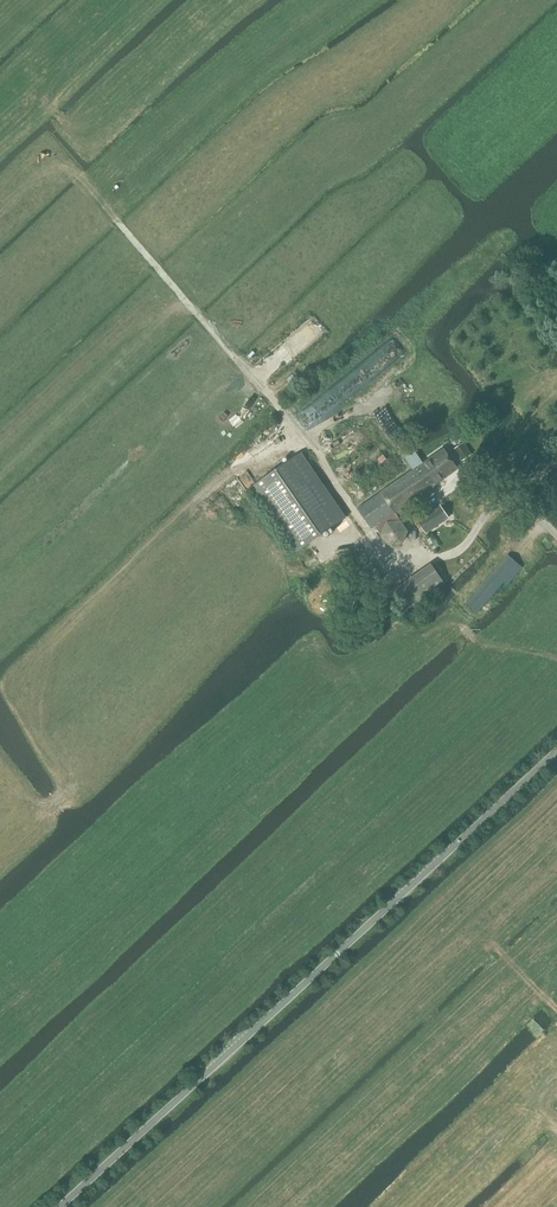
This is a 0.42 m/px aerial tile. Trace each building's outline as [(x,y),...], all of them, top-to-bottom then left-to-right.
[(320,445),(330,465),(368,448),(367,445),(378,439),(370,422),(320,445)] [(350,489),(392,455),(380,440),(355,460),(352,457),(347,461),(349,465),(337,474),(350,489)] [(462,462),(472,454),(464,442),(454,449),(462,462)] [(380,492),(394,512),(425,491),(426,493),(428,494),(433,491),(434,488),(432,486),(457,469),(444,448),(423,462),(415,451),(404,458),(412,469),(380,492)] [(543,461),(553,472),(556,469),(556,449),(543,461)] [(347,518),(302,453),(252,488),(298,553),(347,518)] [(380,492),(358,508),(371,528),(376,525),(390,545),(403,544),(409,531),(401,520),(400,520),(394,512),(380,492)] [(425,533),(449,518),(440,505),(417,521),(425,533)] [(507,585),(520,570),(517,567),(520,565),(508,554),(491,572),(466,602),(478,613),(504,583),(507,585)] [(432,564),(392,591),(406,610),(445,584),(444,581),(449,577),(440,562),(433,567),(432,564)]
